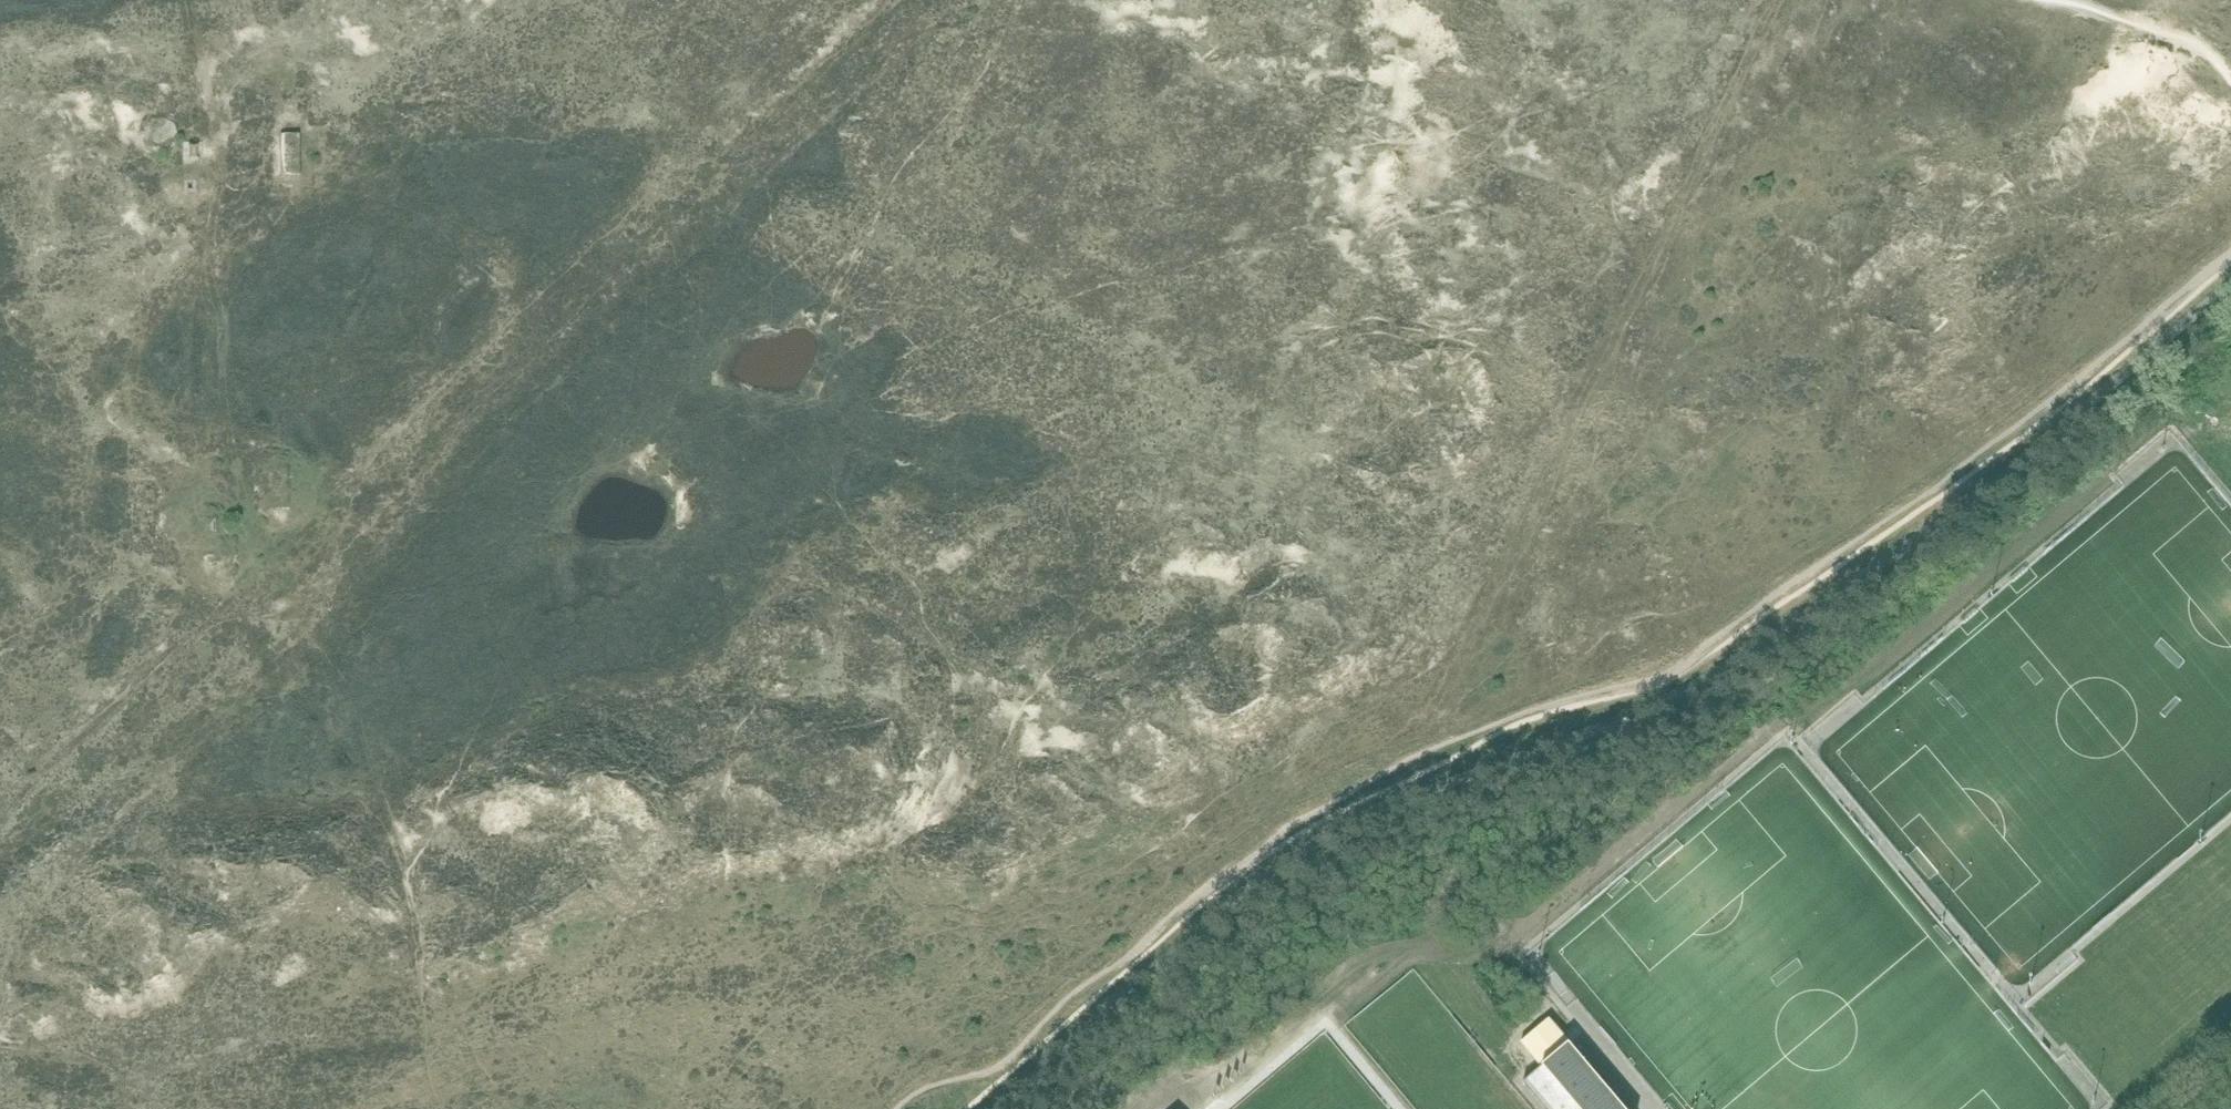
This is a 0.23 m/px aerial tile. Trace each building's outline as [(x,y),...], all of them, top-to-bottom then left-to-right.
[(293,132),(269,135),(273,178),(297,176),(293,132)] [(190,143),(191,163),(201,163),(202,142),(190,143)] [(1558,1028),(1514,1066),(1549,1108),(1626,1108),(1558,1028)]
